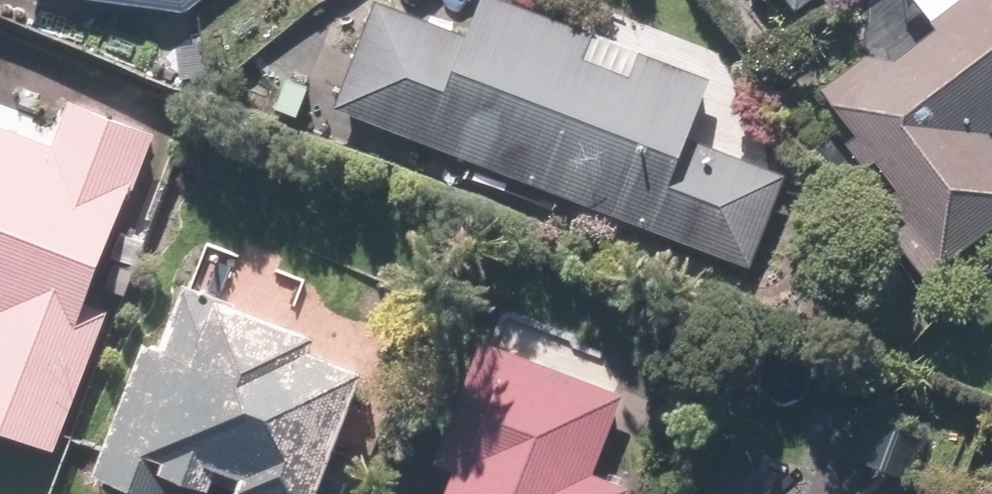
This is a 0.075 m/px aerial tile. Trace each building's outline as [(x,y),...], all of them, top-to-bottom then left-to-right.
[(199,12),(213,0),(124,0),(199,12)] [(345,104),(759,270),(797,174),(703,136),(726,79),(528,0),(496,0),(482,34),(397,0),(387,0),(345,104)] [(832,82),(951,257),(991,229),(991,0),(968,0),(937,21),(945,33),(912,55),(863,56),(832,82)] [(165,124),(75,92),(61,132),(0,110),(0,425),(68,449),(120,303),(104,297),(165,124)] [(195,283),(172,343),(152,336),(101,473),(157,493),(181,493),(190,471),(252,493),(351,493),(396,373),(334,350),(341,332),(195,283)] [(489,330),(438,448),(466,460),(451,493),(638,493),(640,489),(604,474),(636,399),(489,330)] [(795,492),(720,465),(709,493),(794,493),(795,492)]
